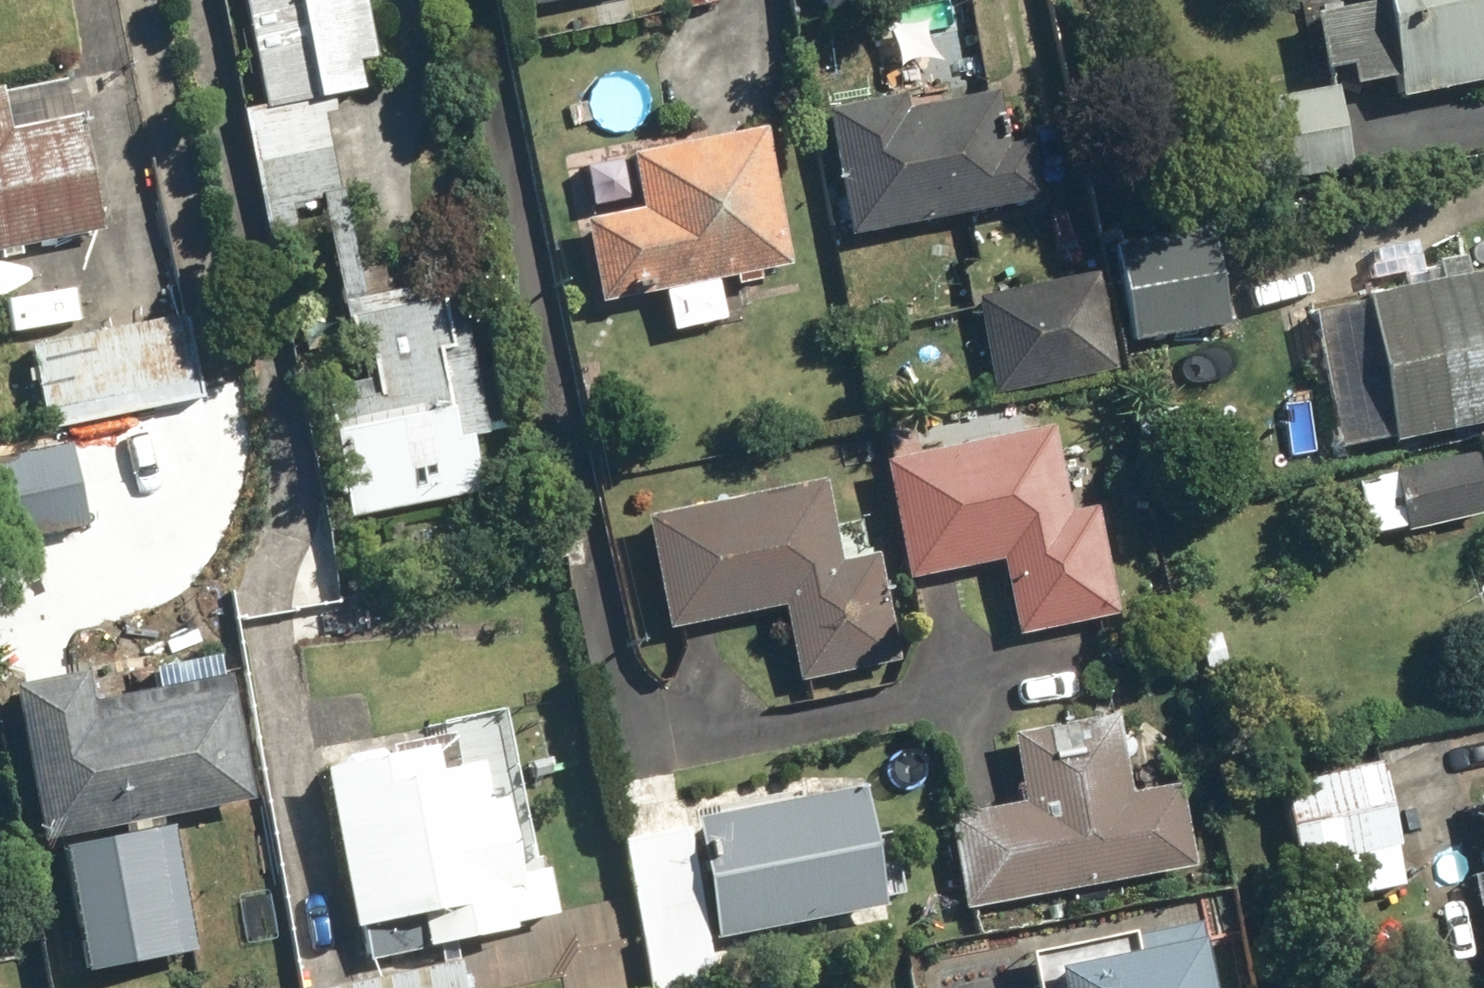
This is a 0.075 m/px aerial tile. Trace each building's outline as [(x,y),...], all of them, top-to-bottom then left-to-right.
[(279,251),(305,246),(296,205),(347,194),(326,99),(366,91),(359,61),(380,57),(367,0),(248,0),(270,104),(248,108),(279,251)] [(831,13),(894,0),(828,0),(831,13)] [(1398,99),(1483,81),(1483,0),(1377,0),(1377,2),(1312,15),(1323,70),(1349,65),(1354,87),(1394,79),(1398,99)] [(109,232),(75,76),(8,90),(4,85),(0,86),(0,256),(109,232)] [(1242,101),(1257,184),(1351,169),(1337,85),(1242,101)] [(826,108),(851,234),(1043,197),(1031,138),(1009,143),(998,90),(907,108),(904,93),(826,108)] [(634,155),(645,208),(588,219),(605,301),(793,264),(766,129),(634,155)] [(1118,249),(1136,339),(1230,320),(1212,231),(1118,249)] [(1390,438),(1483,420),(1483,268),(1362,292),(1390,438)] [(979,298),(997,392),(1120,369),(1102,275),(979,298)] [(328,386),(358,518),(484,489),(472,437),(495,432),(460,278),(345,304),(355,349),(370,346),(377,374),(328,386)] [(36,347),(53,424),(208,392),(192,315),(36,347)] [(885,458),(910,579),(1004,559),(1019,633),(1119,613),(1097,507),(1070,512),(1052,424),(885,458)] [(3,561),(86,551),(73,450),(0,459),(0,538),(3,561)] [(1368,537),(1483,513),(1483,497),(1475,453),(1356,477),(1368,537)] [(784,605),(800,681),(902,660),(880,552),(841,560),(824,480),(646,516),(669,628),(784,605)] [(13,686),(40,839),(252,802),(229,674),(90,699),(86,673),(13,686)] [(949,814),(966,907),(1194,866),(1179,784),(1129,793),(1115,714),(1013,733),(1025,800),(949,814)] [(321,768),(353,928),(419,915),(424,944),(513,927),(512,921),(556,913),(546,866),(516,872),(501,798),(488,800),(480,761),(458,765),(451,734),(343,754),(345,764),(321,768)] [(1306,904),(1409,886),(1382,759),(1281,782),(1306,904)] [(712,863),(699,866),(713,937),(883,904),(859,785),(703,816),(712,863)] [(174,826),(66,849),(90,964),(198,941),(174,826)] [(655,987),(713,987),(721,986),(687,826),(623,839),(655,987)] [(1199,919),(1134,932),(1138,952),(1050,969),(1054,987),(1213,987),(1199,919)] [(464,958),(315,987),(470,987),(464,958)]
